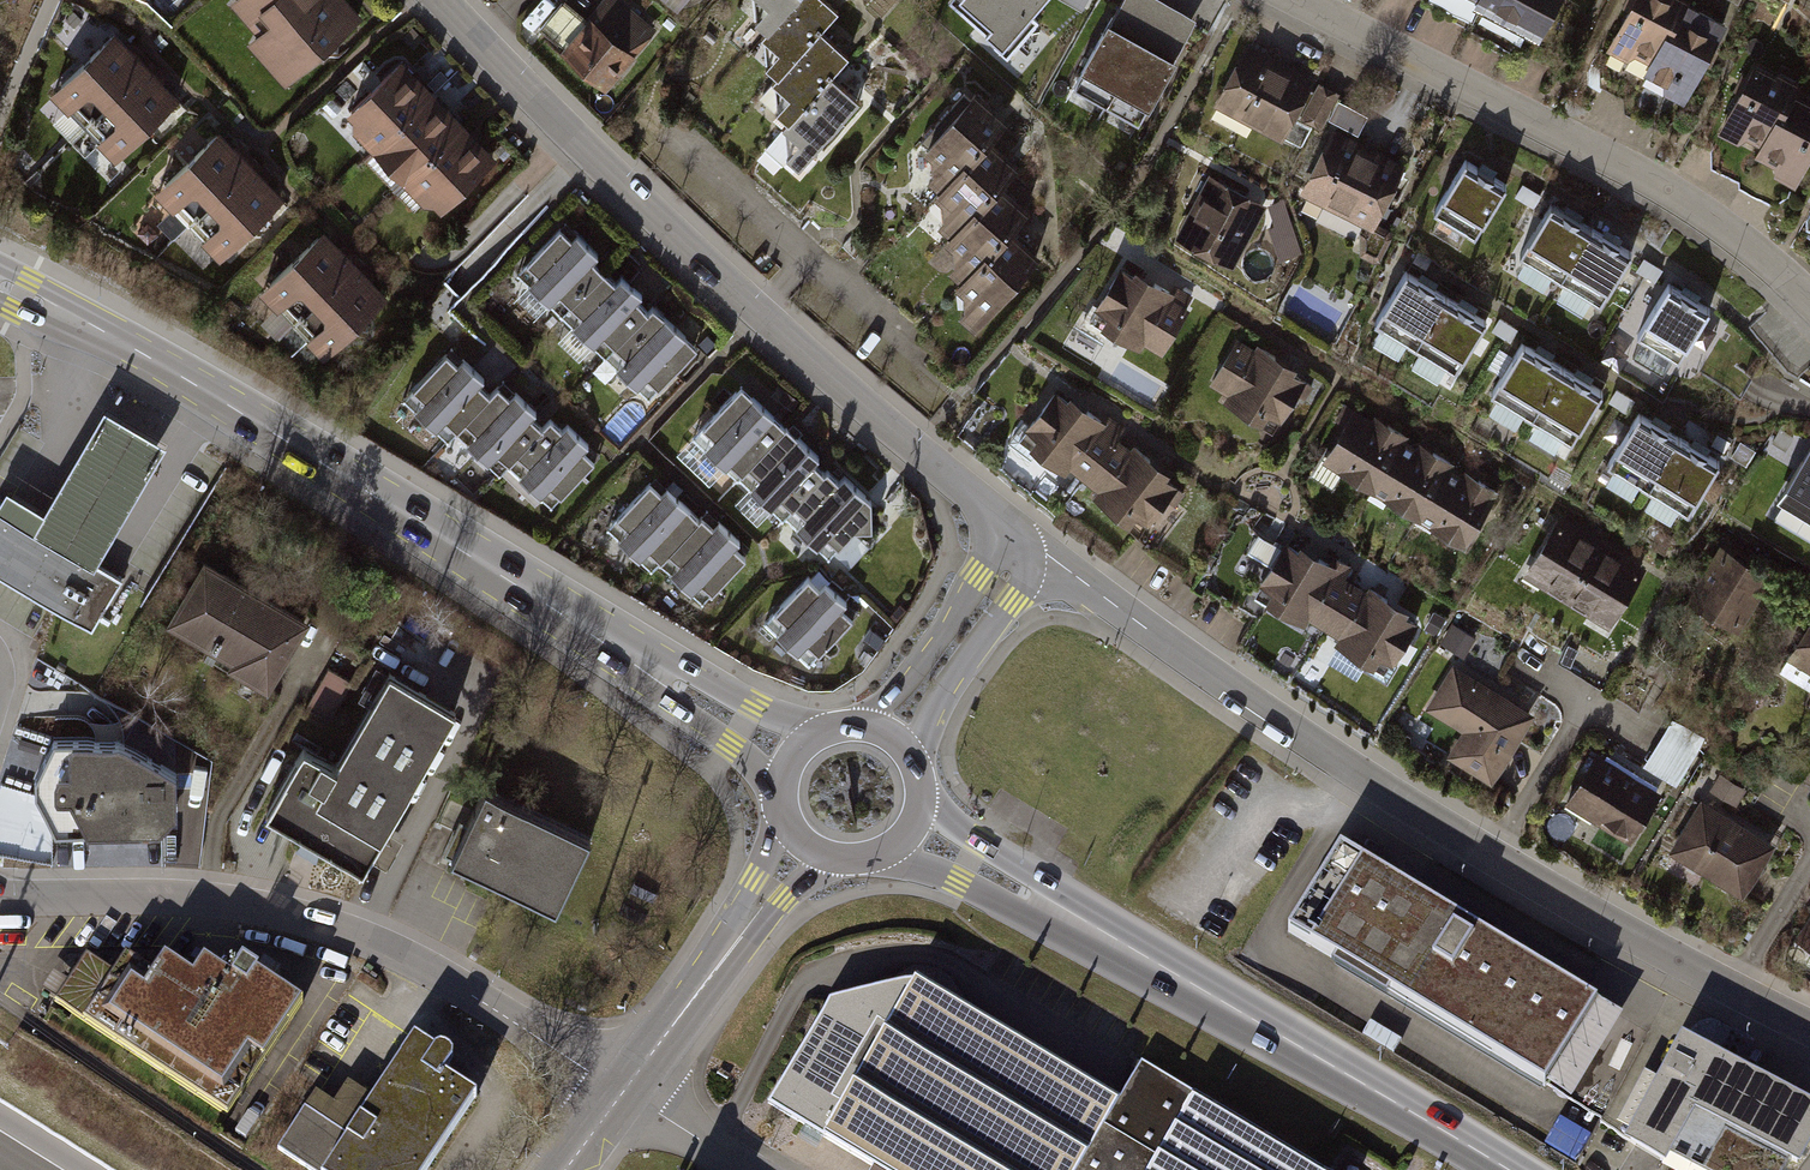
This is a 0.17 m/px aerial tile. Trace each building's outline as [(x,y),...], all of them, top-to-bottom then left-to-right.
[(349,0),(246,0),(240,6),(262,30),(249,43),(292,87),(365,17),(349,0)] [(620,0),(603,0),(584,21),(563,2),(539,29),(562,49),(559,54),(604,92),(656,32),(620,0)] [(676,12),(687,0),(662,0),(676,12)] [(741,3),(757,17),(742,33),(773,62),(756,80),(788,109),(772,127),(806,158),(850,109),(827,88),(846,68),(818,43),(839,20),(816,0),(744,0),(741,3)] [(1001,41),(996,48),(1010,59),(1040,24),(1034,19),(1050,0),(952,0),(1001,41)] [(1168,0),(1127,0),(1082,84),(1151,121),(1205,20),(1168,0)] [(1477,1),(1471,11),(1540,48),(1566,0),(1474,0),(1477,1)] [(1646,0),(1629,0),(1595,67),(1682,110),(1719,36),(1646,0)] [(178,98),(115,35),(54,95),(117,159),(178,98)] [(1349,93),(1256,43),(1224,103),(1293,138),(1306,113),(1332,126),(1349,93)] [(418,82),(399,64),(350,113),(443,206),(493,157),(481,145),(449,113),(418,82)] [(1740,79),(1707,144),(1792,188),(1809,153),(1809,114),(1740,79)] [(998,125),(966,97),(900,174),(930,200),(912,221),(942,246),(930,260),(962,288),(947,305),(979,333),(1044,259),(1013,232),(1028,215),(1001,191),(1014,176),(980,146),(998,125)] [(287,197),(222,130),(153,196),(219,263),(287,197)] [(1410,173),(1337,135),(1307,191),(1381,229),(1410,173)] [(1506,191),(1467,168),(1437,216),(1477,240),(1506,191)] [(1260,213),(1203,182),(1170,241),(1227,273),(1260,213)] [(1630,263),(1550,216),(1523,262),(1603,308),(1630,263)] [(382,302),(319,238),(255,302),(318,365),(382,302)] [(583,258),(563,240),(523,282),(649,404),(693,359),(681,347),(629,300),(583,258)] [(1659,282),(1666,262),(1636,250),(1633,259),(1644,263),(1640,275),(1659,282)] [(1184,317),(1116,272),(1084,321),(1152,365),(1184,317)] [(1484,329),(1405,281),(1378,325),(1457,373),(1484,329)] [(1707,318),(1668,295),(1642,339),(1681,362),(1707,318)] [(1303,386),(1234,343),(1204,391),(1273,434),(1303,386)] [(1598,399),(1522,355),(1496,399),(1572,443),(1598,399)] [(467,379),(443,357),(393,412),(424,440),(440,422),(466,446),(454,459),(473,477),(487,462),(552,521),(598,469),(582,455),(529,407),(511,390),(497,406),(467,379)] [(767,410),(741,386),(695,437),(829,559),(856,530),(872,529),(871,504),(866,500),(843,478),(839,482),(828,472),(826,474),(815,464),(819,460),(793,435),(767,410)] [(1103,420),(1058,386),(1027,428),(1021,424),(1007,443),(1062,485),(1070,473),(1096,492),(1093,497),(1137,531),(1144,522),(1149,526),(1179,487),(1168,479),(1173,473),(1135,444),(1132,448),(1119,438),(1126,427),(1107,413),(1103,420)] [(1504,489),(1353,407),(1321,465),(1472,547),(1504,489)] [(0,506),(0,511),(95,568),(97,564),(166,450),(103,411),(40,514),(7,494),(0,506)] [(1714,468),(1633,422),(1608,465),(1689,511),(1714,468)] [(1780,492),(1809,512),(1809,445),(1780,492)] [(698,519),(655,478),(607,527),(651,569),(658,561),(701,603),(745,558),(702,516),(698,519)] [(97,564),(95,568),(0,511),(0,574),(90,628),(120,579),(97,564)] [(1586,536),(1553,517),(1521,572),(1612,625),(1644,570),(1615,553),(1586,536)] [(1348,568),(1290,535),(1254,599),(1277,612),(1279,608),(1312,626),(1316,619),(1337,631),(1331,641),(1366,661),(1363,668),(1391,684),(1428,620),(1415,613),(1420,605),(1378,582),(1375,588),(1346,572),(1348,568)] [(1744,553),(1724,541),(1688,598),(1737,628),(1773,571),(1744,553)] [(265,597),(203,564),(169,628),(233,662),(230,669),(274,693),(312,622),(265,597)] [(854,619),(809,576),(765,622),(809,664),(854,619)] [(1787,660),(1809,674),(1809,623),(1787,660)] [(1504,690),(1455,659),(1424,708),(1462,732),(1446,757),(1490,785),(1537,711),(1504,690)] [(316,703),(335,712),(347,684),(328,676),(316,703)] [(461,717),(388,677),(336,770),(305,753),(270,816),(373,873),(461,717)] [(120,752),(50,751),(32,794),(54,840),(154,837),(173,819),(171,784),(120,752)] [(1654,802),(1589,763),(1559,812),(1624,851),(1654,802)] [(1747,795),(1719,777),(1668,858),(1738,901),(1771,848),(1730,822),(1747,795)] [(598,844),(457,779),(435,827),(452,835),(442,856),(565,913),(598,844)] [(1604,1005),(1350,850),(1296,938),(1551,1093),(1604,1005)] [(1792,937),(1809,948),(1809,909),(1792,937)] [(137,989),(115,1022),(246,1110),(319,1001),(258,960),(244,980),(220,964),(207,982),(182,965),(156,1002),(137,989)] [(1189,1100),(1155,1160),(1104,1129),(1118,1105),(916,983),(822,1005),(759,1108),(864,1169),(1309,1169),(1189,1100)] [(1684,1029),(1625,1138),(1683,1169),(1689,1158),(1711,1169),(1794,1169),(1799,1159),(1809,1164),(1809,1091),(1684,1029)] [(419,1043),(355,1144),(305,1109),(277,1152),(306,1169),(437,1169),(479,1101),(449,1081),(458,1065),(456,1059),(450,1055),(445,1055),(441,1057),(419,1043)]
